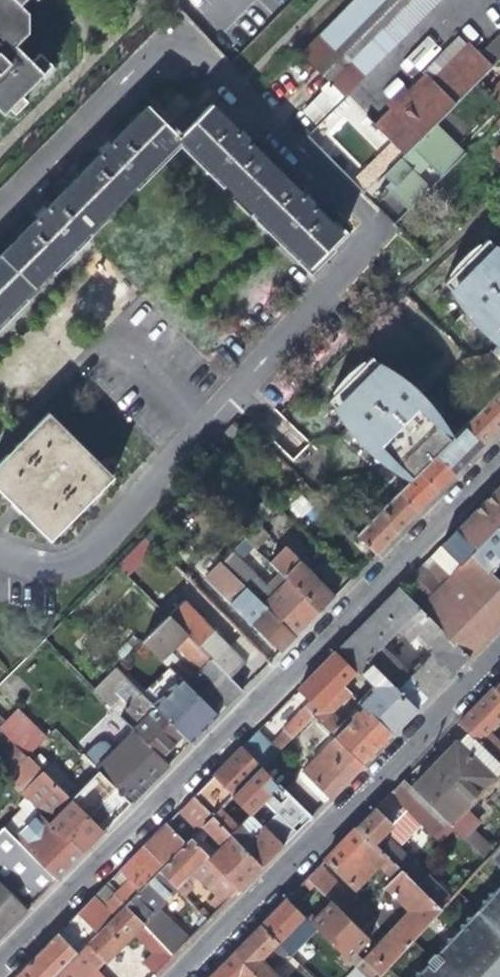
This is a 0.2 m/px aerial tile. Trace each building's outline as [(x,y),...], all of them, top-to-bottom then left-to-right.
[(21,3),(18,0),(0,0),(0,118),(6,112),(12,118),(24,106),(18,100),(48,69),(34,56),(27,63),(11,48),(23,35),(22,16),(14,9),(21,3)] [(345,97),(442,0),(356,0),(303,54),(345,97)] [(371,123),(381,134),(401,114),(392,105),(405,93),(414,102),(431,85),(434,88),(472,51),(458,37),(371,123)] [(381,134),(392,145),(403,156),(434,125),(477,81),(499,58),(499,37),(479,58),(472,51),(434,88),(431,85),(414,102),(401,114),(381,134)] [(401,114),(414,102),(405,93),(392,105),(401,114)] [(166,128),(177,139),(200,115),(190,104),(166,128)] [(240,138),(209,107),(200,115),(177,139),(242,203),(274,171),(240,138)] [(76,180),(106,210),(177,139),(166,128),(147,109),(111,144),(76,180)] [(464,155),(434,125),(403,156),(382,176),(388,182),(383,187),(392,195),(408,212),(430,190),(416,177),(427,166),(440,179),(464,155)] [(363,195),(377,181),(382,176),(403,156),(392,145),(352,184),(363,195)] [(274,171),(242,203),(307,267),(339,235),(299,196),(274,171)] [(377,181),(383,187),(388,182),(382,176),(377,181)] [(35,282),(106,210),(76,180),(40,216),(5,251),(35,282)] [(474,247),(447,275),(449,277),(443,283),(450,290),(447,293),(463,316),(472,328),(484,339),(497,349),(499,352),(499,252),(492,247),(490,250),(484,243),(477,250),(474,247)] [(35,282),(5,251),(0,256),(0,317),(35,282)] [(364,366),(361,363),(331,393),(334,395),(328,401),(333,407),(331,410),(345,431),(354,444),(374,463),(406,484),(419,472),(435,455),(450,440),(436,416),(420,398),(415,393),(402,380),(376,363),(373,365),(369,361),(364,366)] [(499,408),(499,390),(491,399),(499,408)] [(482,446),(497,430),(499,427),(499,408),(491,399),(463,427),(482,446)] [(49,538),(110,476),(47,414),(0,461),(0,489),(21,509),(49,538)] [(435,455),(453,474),(468,460),(482,446),(463,427),(450,440),(435,455)] [(419,472),(437,491),(445,483),(453,474),(435,455),(419,472)] [(397,493),(416,512),(437,491),(419,472),(406,484),(397,493)] [(498,487),(484,501),(499,517),(499,485),(498,487)] [(355,534),(374,553),(398,530),(416,512),(397,493),(355,534)] [(476,549),(499,524),(499,517),(484,501),(471,514),(456,529),(476,549)] [(476,549),(470,555),(486,572),(499,558),(499,524),(476,549)] [(456,529),(442,543),(462,562),(470,555),(476,549),(456,529)] [(244,538),(219,563),(294,635),(307,621),(318,611),(280,573),(262,591),(235,564),(253,546),(244,538)] [(118,563),(128,574),(154,551),(144,540),(118,563)] [(419,606),(462,562),(442,543),(424,561),(399,586),(419,606)] [(266,559),(280,573),(318,611),(325,603),(333,596),(280,545),(266,559)] [(417,608),(467,658),(496,629),(499,624),(499,585),(492,577),(486,572),(470,555),(462,562),(419,606),(417,608)] [(286,643),(294,635),(219,563),(204,577),(278,651),(286,643)] [(419,606),(399,586),(379,607),(335,651),(355,671),(358,667),(365,660),(381,644),(395,630),(417,608),(419,606)] [(194,589),(184,599),(202,617),(212,606),(194,589)] [(180,601),(166,616),(229,678),(238,669),(243,663),(180,601)] [(410,675),(381,644),(365,660),(415,711),(441,684),(467,658),(417,608),(395,630),(407,642),(415,634),(433,652),(410,675)] [(166,616),(140,642),(158,659),(166,652),(172,646),(196,671),(193,673),(226,704),(232,697),(240,689),(229,678),(166,616)] [(290,736),(313,713),(340,685),(355,671),(335,651),(316,671),(297,689),(309,701),(282,728),(290,736)] [(177,661),(166,652),(158,659),(169,669),(177,661)] [(357,702),(360,705),(390,735),(402,723),(415,711),(365,660),(358,667),(374,684),(357,702)] [(119,717),(139,737),(159,756),(171,744),(181,735),(149,703),(129,684),(113,668),(91,690),(119,717)] [(164,688),(149,703),(181,735),(189,742),(202,728),(216,714),(176,676),(164,688)] [(347,692),(340,685),(313,713),(336,736),(362,763),(378,748),(390,735),(360,705),(340,724),(328,712),(347,692)] [(499,717),(499,696),(493,688),(477,704),(457,724),(465,732),(499,767),(499,747),(485,732),(499,717)] [(16,708),(0,724),(0,731),(26,756),(45,736),(16,708)] [(275,750),(256,731),(241,746),(261,765),(271,755),(275,750)] [(411,788),(432,809),(446,823),(499,768),(499,767),(465,732),(442,757),(411,788)] [(302,771),(328,798),(347,780),(362,763),(336,736),(302,771)] [(95,768),(101,775),(129,802),(150,781),(167,764),(159,756),(139,737),(121,755),(107,742),(88,761),(95,768)] [(261,765),(241,746),(221,767),(191,797),(210,817),(218,808),(230,796),(261,765)] [(292,777),(271,755),(261,765),(283,787),(292,777)] [(59,810),(49,820),(80,852),(90,841),(100,831),(43,773),(26,756),(5,776),(20,792),(31,781),(59,810)] [(266,794),(300,827),(305,822),(311,815),(283,787),(261,765),(230,796),(247,813),(266,794)] [(49,766),(43,773),(100,831),(116,815),(129,802),(101,775),(95,768),(73,790),(49,766)] [(432,837),(446,823),(432,809),(411,788),(402,780),(381,802),(356,827),(437,908),(447,896),(386,836),(409,814),(432,837)] [(184,822),(174,833),(183,843),(188,838),(201,826),(210,817),(191,797),(175,813),(184,822)] [(236,826),(218,808),(210,817),(259,868),(270,857),(280,847),(263,830),(261,828),(255,822),(248,814),(236,826)] [(220,845),(208,858),(238,889),(250,878),(259,868),(210,817),(201,826),(211,836),(220,845)] [(275,819),(263,830),(280,847),(291,836),(275,819)] [(0,829),(0,882),(25,907),(57,875),(80,852),(49,820),(23,845),(4,825),(0,829)] [(461,838),(482,859),(495,846),(497,843),(476,822),(461,838)] [(159,829),(141,847),(161,866),(183,843),(174,833),(164,823),(159,829)] [(198,849),(211,836),(201,826),(188,838),(198,849)] [(356,968),(365,976),(373,976),(382,967),(407,940),(433,913),(437,908),(356,827),(341,842),(324,859),(353,889),(379,864),(391,878),(383,886),(408,911),(356,968)] [(231,897),(238,889),(208,858),(198,849),(188,838),(183,843),(161,866),(157,869),(174,886),(181,893),(189,885),(182,877),(190,869),(224,903),(231,897)] [(495,846),(482,859),(499,876),(499,851),(495,846)] [(104,885),(75,913),(95,932),(123,904),(157,869),(161,866),(141,847),(125,863),(118,871),(127,880),(113,895),(104,885)] [(372,921),(317,866),(305,878),(334,906),(361,933),(372,921)] [(152,908),(174,886),(157,869),(123,904),(173,955),(179,949),(186,943),(152,908)] [(12,921),(25,907),(0,882),(0,909),(12,921)] [(473,911),(454,933),(428,961),(413,976),(499,976),(499,882),(473,911)] [(303,905),(290,893),(284,900),(300,915),(305,911),(301,907),(303,905)] [(333,957),(339,951),(313,928),(300,915),(284,900),(271,913),(258,925),(285,951),(305,930),(333,957)] [(154,975),(163,966),(173,955),(123,904),(95,932),(52,976),(53,976),(83,976),(93,968),(129,930),(152,953),(141,963),(154,975)] [(326,915),(313,928),(339,951),(348,960),(368,939),(361,933),(334,906),(326,915)] [(197,910),(207,921),(211,917),(200,907),(197,910)] [(6,926),(12,921),(0,909),(0,932),(6,926)] [(12,976),(51,976),(52,976),(95,932),(75,913),(43,946),(12,976)] [(285,951),(258,925),(247,937),(231,953),(257,976),(277,976),(268,968),(285,951)] [(231,953),(211,973),(207,976),(257,976),(231,953)] [(93,968),(83,976),(102,976),(93,968)] [(356,968),(348,976),(365,976),(356,968)]
